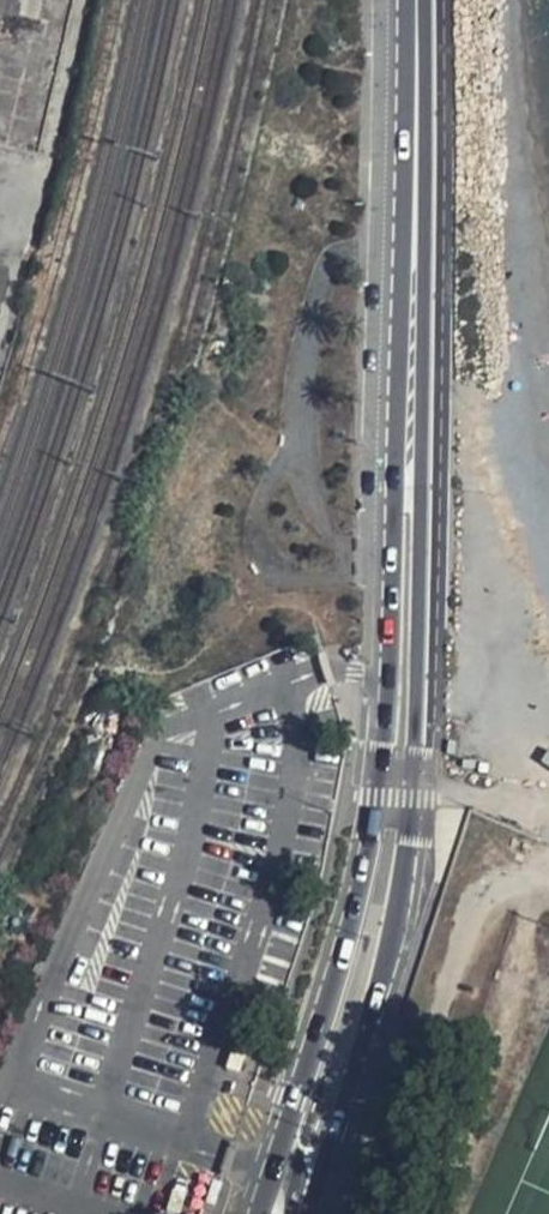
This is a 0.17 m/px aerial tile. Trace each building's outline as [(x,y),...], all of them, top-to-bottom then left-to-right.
[(19,147),(37,0),(0,0),(0,144),(19,147)] [(2,304),(9,260),(0,258),(0,304),(2,304)] [(244,1057),(229,1052),(223,1069),(238,1074),(244,1057)]
